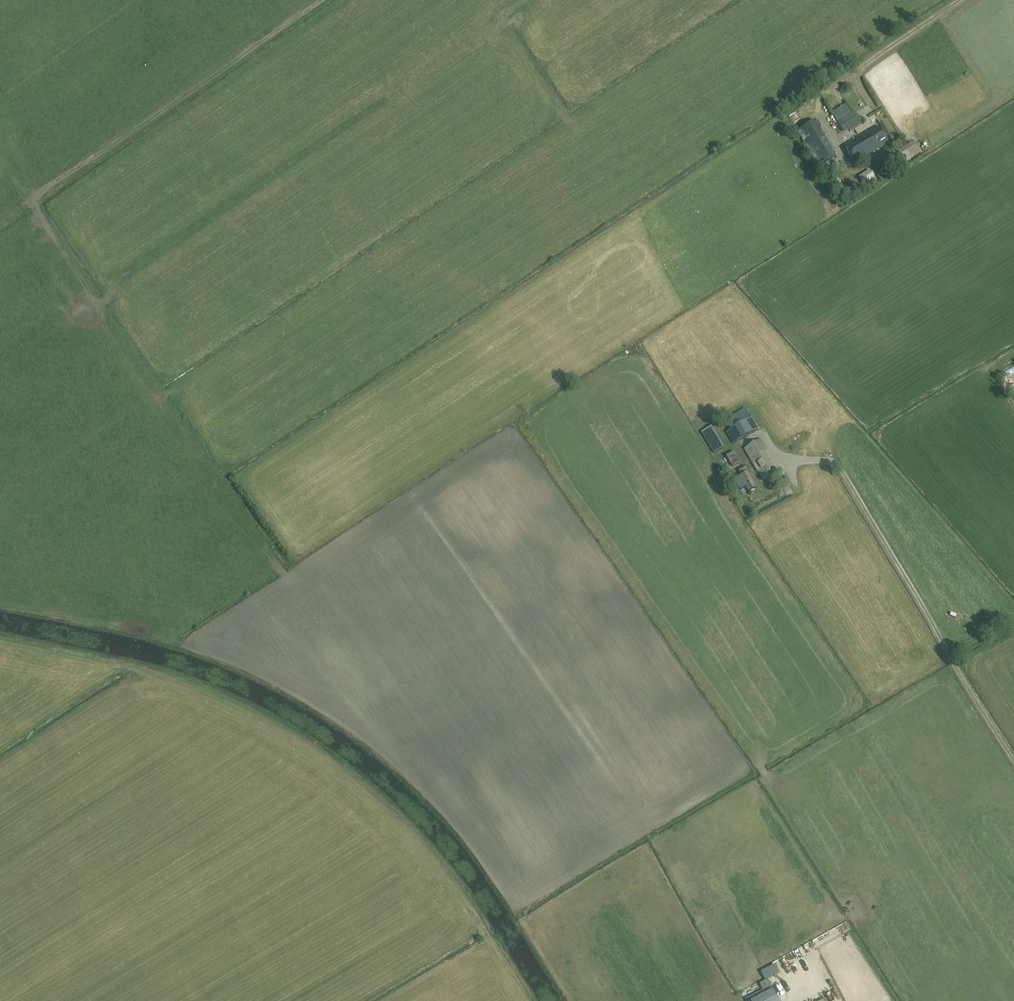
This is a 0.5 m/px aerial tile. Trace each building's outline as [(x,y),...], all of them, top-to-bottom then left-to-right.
[(861,122),(856,114),(855,111),(837,121),(843,132),(861,122)] [(815,121),(797,132),(817,166),(836,155),(815,121)] [(881,147),(889,143),(879,126),(868,133),(868,132),(845,146),(855,163),(881,147)] [(921,155),(915,145),(912,142),(897,151),(906,165),(921,155)] [(825,163),(819,167),(826,178),(832,174),(825,163)] [(869,170),(859,176),(866,187),(876,181),(869,170)] [(733,443),(758,429),(750,416),(730,429),(727,431),(733,443)] [(715,431),(711,425),(702,432),(705,438),(715,431)] [(761,440),(746,449),(759,472),(760,471),(764,479),(778,470),(774,462),(774,461),(761,440)] [(736,468),(744,464),(737,452),(729,457),(736,468)] [(738,469),(741,475),(748,471),(744,465),(738,469)] [(756,487),(748,471),(741,475),(735,478),(741,489),(746,486),(749,492),(756,487)] [(746,994),(755,990),(752,982),(742,986),(746,994)] [(762,997),(777,991),(775,985),(750,996),(752,1000),(763,1000),(762,997)]
